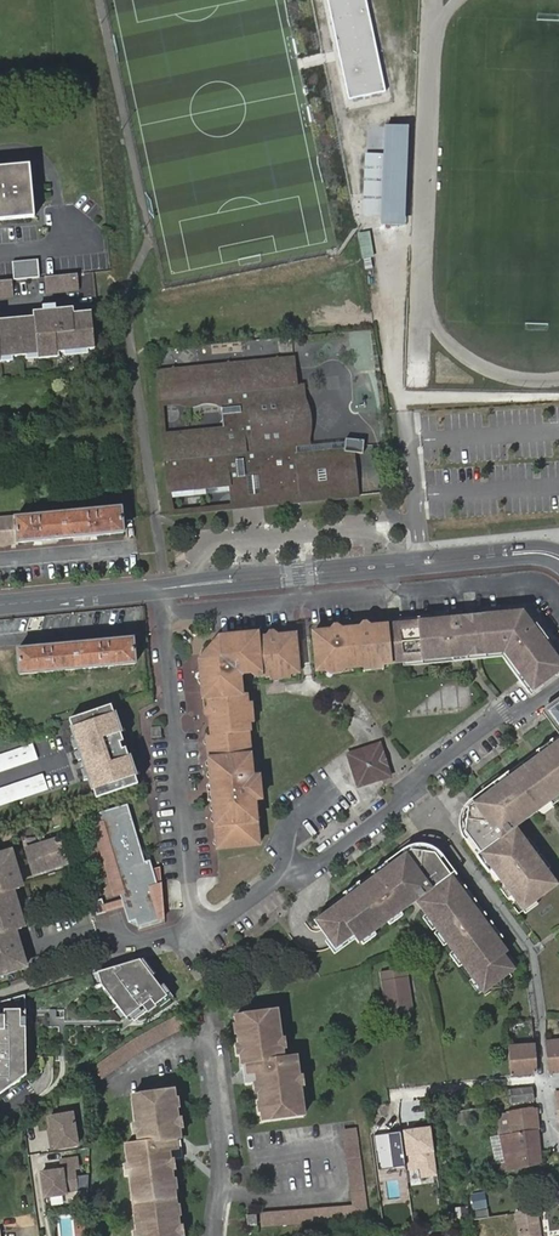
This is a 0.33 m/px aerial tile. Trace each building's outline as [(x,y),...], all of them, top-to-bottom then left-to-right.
[(349,100),(386,92),(366,0),(327,0),(349,100)] [(406,128),(385,128),(384,156),(382,215),(382,224),(403,225),(406,128)] [(382,215),(384,156),(365,155),(363,214),(382,215)] [(0,172),(0,218),(39,214),(35,169),(0,172)] [(372,257),(368,232),(359,233),(363,258),(372,257)] [(17,261),(19,280),(44,277),(42,259),(17,261)] [(86,290),(84,273),(51,276),(53,293),(86,290)] [(0,281),(0,298),(20,296),(19,280),(0,281)] [(4,321),(0,321),(0,363),(8,362),(8,358),(45,354),(45,358),(64,356),(63,351),(102,348),(98,313),(80,314),(79,309),(60,310),(61,316),(42,318),(4,321)] [(172,492),(227,486),(229,486),(237,485),(240,484),(242,482),(244,479),(244,477),(259,475),(262,504),(346,497),(344,475),(354,474),(351,453),(362,454),(362,445),(362,440),(345,439),(344,442),(343,450),(291,456),(290,448),(284,387),(294,386),(293,359),(278,359),(276,356),(272,360),(231,364),(227,361),(224,365),(175,370),(172,366),(168,371),(156,372),(159,400),(171,398),(172,404),(175,404),(179,404),(184,406),(188,407),(193,406),(204,403),(211,403),(220,407),(222,429),(162,434),(168,492),(172,492)] [(343,450),(344,442),(307,446),(300,383),(294,386),(284,387),(290,448),(291,456),(343,450)] [(356,494),(354,474),(344,475),(346,497),(356,496),(356,494)] [(227,486),(231,508),(262,504),(259,475),(244,477),(244,479),(242,482),(240,484),(237,485),(229,486),(227,486)] [(0,519),(0,545),(124,534),(122,508),(0,519)] [(464,654),(464,647),(480,646),(480,652),(498,651),(498,656),(499,656),(526,691),(558,666),(558,658),(522,610),(494,612),(495,616),(476,618),(477,627),(461,628),(461,619),(457,619),(455,617),(454,617),(450,618),(449,618),(447,621),(428,623),(428,621),(386,626),(386,629),(389,660),(399,659),(399,662),(464,654)] [(460,615),(461,619),(461,628),(477,627),(476,618),(476,614),(460,615)] [(346,668),(359,666),(363,666),(365,663),(373,663),(380,662),(382,664),(382,665),(389,663),(389,660),(386,629),(386,626),(385,623),(375,625),(376,630),(369,631),(369,626),(370,625),(368,623),(366,622),(363,621),(362,622),(360,624),(359,625),(358,627),(352,627),(341,628),(340,627),(338,625),(335,624),(333,625),(332,627),(331,629),(332,634),(325,635),(324,630),(313,631),(317,671),(326,670),(329,667),(336,666),(343,665),(346,668)] [(209,737),(212,762),(214,783),(214,786),(223,792),(215,801),(216,804),(218,828),(220,850),(262,846),(260,814),(259,801),(265,800),(265,793),(260,789),(264,784),(263,777),(256,779),(254,747),(253,733),(254,733),(253,724),(251,722),(250,714),(249,708),(251,704),(250,695),(245,695),(243,678),(246,674),(254,674),(256,671),(261,670),(261,676),(271,676),(274,672),(280,671),(286,671),(290,673),(300,673),(297,644),(296,633),(285,634),(285,638),(278,639),(277,635),(276,633),(275,632),(272,631),(270,632),(269,633),(269,634),(269,636),(259,637),(258,633),(240,635),(241,638),(232,639),(232,635),(223,636),(223,640),(218,642),(213,646),(211,648),(207,655),(206,661),(202,661),(204,675),(208,675),(209,680),(209,687),(205,687),(207,700),(211,699),(212,710),(211,710),(209,712),(208,714),(208,716),(209,716),(211,718),(212,717),(218,718),(219,730),(213,730),(214,736),(209,737)] [(17,650),(20,675),(134,664),(132,639),(17,650)] [(464,654),(465,660),(481,658),(480,652),(480,646),(464,647),(464,654)] [(383,671),(382,664),(380,662),(373,663),(373,672),(383,671)] [(365,663),(363,666),(364,673),(373,672),(373,663),(365,663)] [(343,676),(346,668),(343,665),(336,666),(337,676),(343,676)] [(331,677),(337,676),(336,666),(329,667),(326,670),(331,677)] [(281,682),(280,671),(274,672),(271,676),(272,683),(281,682)] [(290,681),(290,673),(286,671),(280,671),(281,682),(290,681)] [(541,711),(558,734),(558,698),(541,711)] [(112,706),(70,720),(97,799),(139,785),(127,749),(123,750),(121,743),(124,742),(112,706)] [(156,727),(156,736),(157,736),(166,733),(166,726),(156,727)] [(551,744),(536,755),(521,766),(532,781),(536,780),(538,783),(535,786),(544,798),(548,802),(558,793),(558,786),(558,738),(551,744)] [(551,744),(548,739),(533,750),(536,755),(551,744)] [(0,756),(0,773),(39,760),(34,744),(0,756)] [(385,771),(379,749),(374,746),(349,753),(347,758),(354,781),(360,784),(382,777),(385,771)] [(521,766),(508,776),(520,792),(516,795),(518,798),(525,799),(531,807),(544,798),(535,786),(538,783),(536,780),(532,781),(521,766)] [(508,776),(505,772),(488,785),(491,789),(508,776)] [(0,788),(0,805),(49,789),(43,773),(0,788)] [(520,792),(508,776),(491,789),(494,792),(477,805),(468,811),(466,830),(472,838),(481,850),(478,853),(490,870),(514,902),(518,899),(525,908),(534,901),(556,885),(533,855),(518,834),(506,843),(503,839),(515,830),(513,827),(518,824),(515,819),(531,807),(525,799),(518,798),(516,795),(520,792)] [(212,804),(216,804),(215,801),(223,792),(214,786),(214,783),(211,784),(210,785),(211,802),(212,804)] [(494,792),(491,789),(475,801),(477,805),(494,792)] [(534,812),(548,802),(544,798),(531,807),(534,812)] [(137,920),(140,926),(155,922),(153,916),(161,914),(159,908),(161,908),(155,886),(158,884),(151,860),(146,862),(128,804),(90,816),(92,825),(100,823),(131,922),(137,920)] [(518,824),(534,812),(531,807),(515,819),(518,824)] [(518,834),(515,830),(503,839),(506,843),(518,834)] [(44,834),(37,836),(40,844),(26,849),(34,874),(68,864),(61,838),(47,843),(44,834)] [(469,841),(478,853),(481,850),(472,838),(469,841)] [(0,854),(0,895),(11,891),(17,890),(14,880),(18,879),(22,878),(19,868),(14,870),(9,851),(0,854)] [(478,853),(474,856),(487,873),(490,870),(478,853)] [(430,859),(409,857),(409,867),(395,877),(387,868),(371,880),(361,889),(344,901),(331,912),(314,925),(335,951),(353,939),(358,945),(401,914),(398,910),(407,904),(410,908),(414,905),(416,907),(423,902),(425,906),(419,911),(483,994),(515,971),(513,969),(503,956),(507,953),(498,941),(486,925),(481,919),(470,905),(459,890),(440,865),(436,868),(430,859)] [(399,859),(387,868),(395,877),(409,867),(409,857),(402,862),(399,859)] [(433,857),(430,859),(436,868),(440,865),(433,857)] [(387,868),(384,864),(368,877),(371,880),(387,868)] [(361,889),(358,885),(341,898),(344,901),(361,889)] [(470,905),(473,903),(462,887),(459,890),(470,905)] [(11,933),(14,931),(19,930),(16,920),(20,919),(24,918),(21,908),(17,909),(11,891),(0,895),(0,936),(11,933)] [(336,901),(328,908),(331,912),(344,901),(341,898),(336,901)] [(102,899),(92,902),(96,915),(106,913),(102,899)] [(518,899),(514,902),(523,915),(536,905),(534,901),(525,908),(518,899)] [(416,907),(419,911),(425,906),(423,902),(416,907)] [(485,917),(477,905),(476,906),(473,903),(470,905),(481,919),(485,917)] [(401,914),(410,908),(407,904),(398,910),(401,914)] [(153,916),(155,922),(165,919),(161,908),(159,908),(161,914),(153,916)] [(498,941),(501,938),(490,923),(486,925),(498,941)] [(26,969),(20,950),(24,949),(21,939),(17,940),(13,941),(11,933),(0,936),(0,977),(26,969)] [(517,966),(507,953),(503,956),(513,969),(517,966)] [(140,960),(136,961),(143,971),(147,968),(140,960)] [(136,961),(98,972),(102,985),(127,1018),(133,1013),(138,1019),(147,1011),(149,1013),(157,1006),(156,1005),(168,996),(167,995),(161,987),(147,968),(143,971),(136,961)] [(381,971),(387,1013),(413,1009),(406,966),(381,971)] [(163,985),(161,987),(167,995),(170,993),(163,985)] [(0,1002),(0,1095),(23,1078),(22,1067),(27,1066),(25,1015),(20,1014),(20,1010),(25,1010),(25,995),(0,1002)] [(239,1054),(241,1068),(245,1067),(246,1069),(248,1071),(252,1072),(253,1082),(256,1082),(260,1081),(261,1087),(257,1089),(257,1091),(258,1101),(263,1100),(264,1107),(260,1110),(261,1119),(305,1112),(302,1086),(301,1084),(298,1083),(297,1076),(300,1076),(297,1056),(285,1057),(284,1048),(281,1048),(281,1043),(283,1040),(282,1037),(278,1008),(234,1014),(235,1024),(241,1027),(241,1032),(237,1033),(238,1044),(238,1045),(242,1046),(243,1054),(239,1054)] [(102,1079),(143,1049),(185,1026),(181,1017),(166,1023),(135,1041),(96,1069),(102,1079)] [(548,1042),(551,1074),(558,1073),(558,1040),(548,1042)] [(510,1046),(511,1075),(536,1073),(533,1043),(510,1046)] [(245,1067),(241,1068),(243,1083),(251,1082),(253,1082),(252,1072),(248,1071),(246,1069),(245,1067)] [(509,1102),(534,1100),(533,1087),(508,1089),(509,1102)] [(136,1232),(140,1235),(177,1235),(176,1230),(179,1226),(178,1216),(173,1217),(172,1211),(176,1206),(176,1205),(174,1190),(170,1187),(168,1180),(173,1180),(172,1169),(167,1167),(166,1160),(170,1159),(173,1159),(172,1150),(174,1143),(180,1142),(178,1127),(174,1128),(174,1121),(177,1117),(176,1107),(172,1108),(171,1102),(175,1099),(173,1088),(132,1094),(136,1123),(136,1125),(139,1126),(140,1132),(137,1132),(138,1142),(124,1144),(127,1165),(131,1165),(132,1171),(129,1175),(136,1232)] [(493,1117),(499,1137),(537,1130),(535,1109),(493,1117)] [(50,1116),(52,1129),(53,1138),(50,1138),(51,1148),(77,1145),(73,1112),(50,1116)] [(432,1126),(404,1130),(409,1170),(419,1169),(420,1179),(438,1177),(432,1126)] [(540,1164),(539,1152),(537,1130),(499,1137),(504,1163),(499,1165),(501,1174),(540,1164)] [(343,1133),(353,1210),(366,1209),(356,1131),(343,1133)] [(399,1132),(373,1136),(378,1171),(405,1166),(399,1132)] [(182,1157),(180,1142),(174,1143),(172,1150),(173,1159),(175,1158),(182,1157)] [(40,1172),(44,1196),(65,1194),(65,1192),(76,1190),(73,1168),(77,1167),(75,1157),(59,1160),(61,1169),(61,1171),(55,1172),(55,1170),(40,1172)] [(353,1210),(347,1210),(348,1222),(367,1221),(366,1209),(353,1210)] [(260,1214),(260,1218),(273,1217),(273,1225),(348,1222),(347,1210),(260,1214)] [(470,1210),(455,1212),(457,1224),(471,1222),(470,1210)] [(520,1235),(540,1235),(539,1232),(536,1211),(516,1213),(520,1235)] [(72,1214),(73,1226),(77,1225),(79,1235),(81,1235),(90,1235),(86,1212),(72,1214)] [(255,1214),(247,1214),(247,1224),(256,1224),(255,1214)] [(273,1217),(260,1218),(261,1226),(273,1225),(273,1217)]
